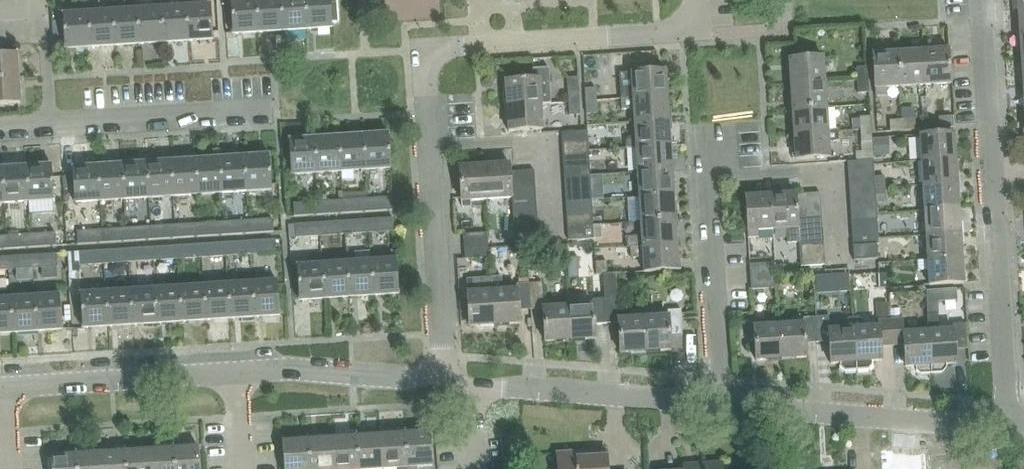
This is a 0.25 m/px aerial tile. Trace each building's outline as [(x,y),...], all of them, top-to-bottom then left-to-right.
[(256,0),(231,0),(233,35),(258,34),(256,0)] [(258,34),(283,32),(281,0),(256,0),(258,34)] [(283,32),(307,30),(305,0),(281,0),(283,32)] [(307,30),(332,28),(332,23),(338,22),(338,23),(339,23),(338,2),(337,2),(337,3),(331,3),(330,0),(305,0),(307,30)] [(212,6),(186,7),(188,42),(213,40),(212,6)] [(186,7),(162,9),(163,43),(188,42),(186,7)] [(162,9),(137,10),(139,45),(163,43),(162,9)] [(137,10),(112,12),(114,46),(139,45),(137,10)] [(112,12),(88,13),(90,47),(114,46),(112,12)] [(90,47),(88,13),(63,15),(65,49),(90,47)] [(949,49),(922,51),(925,85),(951,83),(949,49)] [(922,51),(898,53),(900,86),(925,85),(922,51)] [(19,78),(18,53),(0,54),(0,79),(19,78)] [(898,53),(873,54),(876,97),(886,96),(886,87),(900,86),(898,53)] [(790,59),(791,85),(825,83),(824,57),(790,59)] [(857,80),(868,80),(867,66),(856,67),(857,80)] [(540,105),(550,104),(548,68),(532,69),(533,80),(504,82),(506,107),(540,105)] [(630,73),(631,86),(620,87),(621,100),(667,97),(665,70),(630,73)] [(578,77),(567,78),(568,103),(579,102),(578,77)] [(0,79),(0,105),(21,103),(19,78),(0,79)] [(868,80),(857,80),(858,93),(869,92),(868,80)] [(791,85),(793,111),(827,109),(825,83),(791,85)] [(586,102),(597,101),(596,87),(585,88),(586,102)] [(622,110),(632,109),(633,123),(669,121),(667,97),(621,100),(622,110)] [(597,101),(586,102),(587,114),(598,113),(597,101)] [(579,102),(568,103),(569,115),(580,114),(579,102)] [(540,105),(506,107),(508,133),(542,130),(540,105)] [(793,111),(795,134),(829,132),(827,109),(793,111)] [(871,129),(870,115),(859,116),(860,130),(871,129)] [(938,117),(939,128),(953,127),(952,116),(938,117)] [(902,119),(903,130),(915,129),(915,118),(902,119)] [(902,119),(890,119),(890,130),(903,130),(902,119)] [(634,137),(628,137),(625,141),(626,149),(635,148),(670,146),(669,121),(633,123),(634,137)] [(860,130),(861,142),(872,142),(871,129),(860,130)] [(587,144),(587,132),(561,133),(562,146),(587,144)] [(829,132),(795,134),(796,160),(830,158),(829,142),(838,141),(838,132),(829,132)] [(920,134),(922,162),(956,159),(954,132),(920,134)] [(389,134),(363,136),(365,170),(391,169),(389,134)] [(363,136),(339,137),(341,172),(365,170),(363,136)] [(339,137),(314,139),(316,173),(341,172),(339,137)] [(316,173),(314,139),(289,140),(291,175),(316,173)] [(562,158),(588,156),(587,144),(562,146),(562,158)] [(635,148),(636,173),(672,171),(670,146),(635,148)] [(269,155),(244,157),(246,191),(271,190),(269,155)] [(563,170),(589,168),(588,156),(562,158),(563,170)] [(244,157),(219,158),(221,193),(246,191),(244,157)] [(219,158),(195,160),(197,194),(221,193),(219,158)] [(922,162),(923,186),(958,183),(956,159),(922,162)] [(195,160),(170,161),(173,196),(197,194),(195,160)] [(848,175),(874,173),(873,160),(847,162),(848,175)] [(170,161),(147,163),(149,197),(173,196),(170,161)] [(147,163),(121,164),(124,199),(149,197),(147,163)] [(52,164),(27,165),(29,201),(54,199),(52,164)] [(121,164),(97,166),(99,200),(124,199),(121,164)] [(511,196),(510,185),(509,173),(508,164),(483,166),(485,200),(511,199),(511,196)] [(27,165),(2,167),(4,202),(29,201),(27,165)] [(99,200),(97,166),(72,167),(74,202),(99,200)] [(460,202),(485,200),(483,166),(458,168),(460,202)] [(589,168),(563,170),(564,181),(589,180),(589,168)] [(509,173),(510,185),(534,183),(533,171),(509,173)] [(636,173),(638,197),(673,195),(672,171),(636,173)] [(874,186),(874,176),(874,173),(848,175),(849,187),(874,186)] [(602,175),(590,176),(590,179),(591,191),(591,200),(603,199),(602,175)] [(875,189),(885,188),(884,175),(874,176),(874,186),(875,189)] [(564,193),(590,192),(589,180),(564,181),(564,193)] [(510,185),(511,196),(535,195),(534,183),(510,185)] [(923,186),(925,211),(959,208),(958,183),(923,186)] [(875,198),(875,189),(874,186),(849,187),(850,200),(875,198)] [(885,188),(875,189),(875,198),(876,201),(886,200),(885,188)] [(565,205),(591,204),(590,192),(564,193),(565,205)] [(796,194),(797,207),(821,206),(820,193),(796,194)] [(796,194),(770,196),(772,230),(786,229),(787,243),(799,242),(799,232),(799,229),(798,219),(797,207),(796,194)] [(535,195),(511,196),(511,199),(511,208),(536,207),(535,195)] [(638,197),(640,223),(675,221),(673,195),(638,197)] [(758,237),(758,231),(772,230),(770,196),(745,197),(748,238),(758,237)] [(383,210),(382,197),(367,198),(367,211),(383,210)] [(360,212),(359,198),(343,199),(344,213),(360,212)] [(876,210),(876,201),(875,198),(850,200),(850,211),(876,210)] [(334,213),(334,200),(318,201),(319,214),(334,213)] [(309,215),(308,202),(293,203),(294,216),(309,215)] [(566,217),(591,216),(591,204),(565,205),(566,217)] [(797,207),(798,219),(821,218),(821,206),(797,207)] [(536,207),(511,208),(512,221),(536,219),(536,207)] [(925,211),(927,235),(961,233),(959,208),(925,211)] [(851,223),(877,221),(876,210),(850,211),(851,223)] [(592,228),(592,225),(591,216),(566,217),(567,229),(592,228)] [(377,219),(378,232),(394,231),(393,218),(377,219)] [(821,218),(798,219),(799,229),(799,232),(822,230),(821,218)] [(249,233),(264,232),(263,219),(248,220),(249,233)] [(368,219),(352,220),(353,234),(369,233),(368,219)] [(536,219),(512,221),(513,231),(537,230),(536,219)] [(240,233),(239,220),(223,221),(224,234),(240,233)] [(329,222),(330,235),(345,234),(345,221),(329,222)] [(641,236),(626,237),(626,247),(630,246),(641,246),(641,247),(677,245),(675,221),(640,223),(641,236)] [(852,235),(878,233),(877,221),(851,223),(852,235)] [(216,235),(215,222),(199,223),(200,236),(216,235)] [(303,223),(304,237),(320,236),(319,222),(303,223)] [(174,225),(175,238),(191,237),(190,224),(174,225)] [(151,226),(152,239),(168,238),(167,225),(151,226)] [(592,228),(567,229),(567,241),(601,239),(601,225),(592,225),(592,228)] [(142,240),(141,227),(125,228),(126,241),(142,240)] [(117,228),(101,229),(102,242),(118,241),(117,228)] [(92,243),(92,230),(77,231),(78,244),(92,243)] [(537,230),(513,231),(514,244),(538,243),(537,230)] [(822,230),(799,232),(799,242),(799,243),(823,242),(822,230)] [(31,234),(32,247),(48,246),(47,233),(31,234)] [(853,246),(876,245),(878,245),(878,233),(852,235),(853,246)] [(928,259),(928,260),(963,258),(961,233),(927,235),(928,259)] [(6,235),(7,249),(23,248),(22,234),(6,235)] [(463,248),(486,246),(486,234),(462,235),(463,248)] [(275,253),(274,239),(258,240),(259,254),(275,253)] [(249,254),(249,241),(233,242),(234,255),(249,254)] [(823,242),(799,243),(800,256),(824,254),(823,242)] [(225,256),(224,243),(208,244),(209,257),(225,256)] [(201,257),(200,244),(184,245),(185,258),(201,257)] [(677,245),(641,247),(641,246),(630,246),(631,258),(642,257),(643,272),(678,270),(677,245)] [(876,245),(853,246),(854,261),(877,260),(876,245)] [(177,259),(176,246),(160,247),(161,260),(177,259)] [(486,246),(463,248),(464,261),(487,259),(486,246)] [(152,261),(151,247),(136,248),(137,261),(152,261)] [(127,262),(126,249),(111,250),(111,263),(127,262)] [(88,265),(103,264),(102,250),(87,251),(88,265)] [(42,254),(43,268),(58,267),(57,253),(42,254)] [(824,254),(800,256),(801,268),(824,266),(824,254)] [(16,256),(17,270),(32,269),(31,255),(16,256)] [(8,270),(7,256),(0,257),(0,271),(8,270)] [(568,258),(569,279),(579,278),(578,258),(568,258)] [(963,258),(928,260),(928,259),(917,260),(918,270),(929,269),(930,285),(964,283),(963,258)] [(397,259),(370,261),(372,295),(399,293),(397,259)] [(595,274),(607,273),(607,260),(595,261),(595,274)] [(370,261),(347,262),(349,296),(372,295),(370,261)] [(347,262),(321,264),(324,298),(349,296),(347,262)] [(775,275),(774,263),(774,262),(749,264),(750,276),(775,275)] [(324,298),(321,264),(297,265),(299,300),(324,298)] [(890,273),(879,274),(879,288),(891,287),(890,273)] [(848,274),(840,275),(841,292),(849,292),(848,274)] [(750,276),(751,289),(776,288),(775,275),(750,276)] [(492,277),(492,291),(494,326),(519,324),(518,311),(530,310),(528,284),(515,285),(516,290),(503,291),(502,276),(492,277)] [(277,281),(251,283),(253,317),(279,315),(277,281)] [(251,283),(227,284),(229,319),(253,317),(251,283)] [(227,284),(203,286),(205,320),(229,319),(227,284)] [(541,284),(528,284),(530,310),(542,309),(544,342),(570,341),(568,307),(542,308),(541,284)] [(203,286),(178,287),(181,322),(205,320),(203,286)] [(178,287),(154,289),(156,324),(181,322),(178,287)] [(154,289),(129,291),(131,326),(156,324),(154,289)] [(937,290),(926,291),(927,315),(937,314),(939,314),(937,290)] [(129,291),(105,292),(107,327),(131,326),(129,291)] [(468,327),(494,326),(492,291),(466,293),(468,327)] [(107,327),(105,292),(80,294),(82,329),(107,327)] [(60,295),(34,297),(36,331),(62,330),(60,295)] [(568,307),(570,341),(595,339),(594,326),(606,325),(604,299),(592,300),(592,305),(578,306),(577,295),(567,296),(568,307)] [(34,297),(10,299),(12,333),(36,331),(34,297)] [(0,299),(0,334),(12,333),(10,299),(0,299)] [(617,299),(604,299),(606,325),(618,324),(619,354),(645,353),(642,310),(633,311),(633,319),(618,320),(617,299)] [(642,310),(645,353),(670,351),(669,337),(682,336),(680,310),(667,311),(667,317),(653,318),(652,309),(642,310)] [(928,332),(931,365),(931,373),(945,373),(948,368),(948,364),(957,363),(956,350),(969,349),(967,323),(953,324),(953,330),(939,331),(937,314),(927,315),(928,332)] [(842,323),(843,329),(830,330),(829,317),(815,318),(817,342),(828,342),(829,364),(842,363),(842,368),(847,371),(856,371),(852,317),(849,318),(842,323)] [(891,345),(889,321),(878,322),(879,327),(863,328),(863,321),(858,317),(852,317),(856,371),(870,370),(874,366),(873,361),(883,361),(881,345),(891,345)] [(807,343),(817,342),(815,318),(804,319),(804,324),(778,326),(780,359),(808,357),(807,343)] [(931,373),(931,365),(928,332),(904,333),(903,320),(889,321),(891,345),(903,344),(904,367),(913,366),(914,371),(918,374),(931,373)] [(755,360),(780,359),(778,326),(753,327),(755,360)] [(407,468),(418,468),(432,468),(430,433),(404,434),(407,468)] [(404,434),(380,436),(381,455),(382,468),(407,468),(404,434)] [(381,455),(380,436),(356,437),(358,468),(382,468),(381,455)] [(333,468),(358,468),(356,437),(331,439),(333,468)] [(331,439),(308,441),(310,468),(333,468),(331,439)] [(282,442),(284,468),(310,468),(308,441),(282,442)] [(199,447),(173,449),(175,468),(201,468),(199,447)] [(173,449),(149,450),(150,468),(175,468),(173,449)] [(149,450),(125,452),(126,468),(150,468),(149,450)] [(125,452),(100,454),(102,468),(126,468),(125,452)] [(606,456),(579,458),(578,453),(557,454),(558,468),(607,468),(606,456)] [(100,454),(76,455),(77,468),(102,468),(100,454)] [(76,455),(51,457),(52,468),(77,468),(76,455)]
